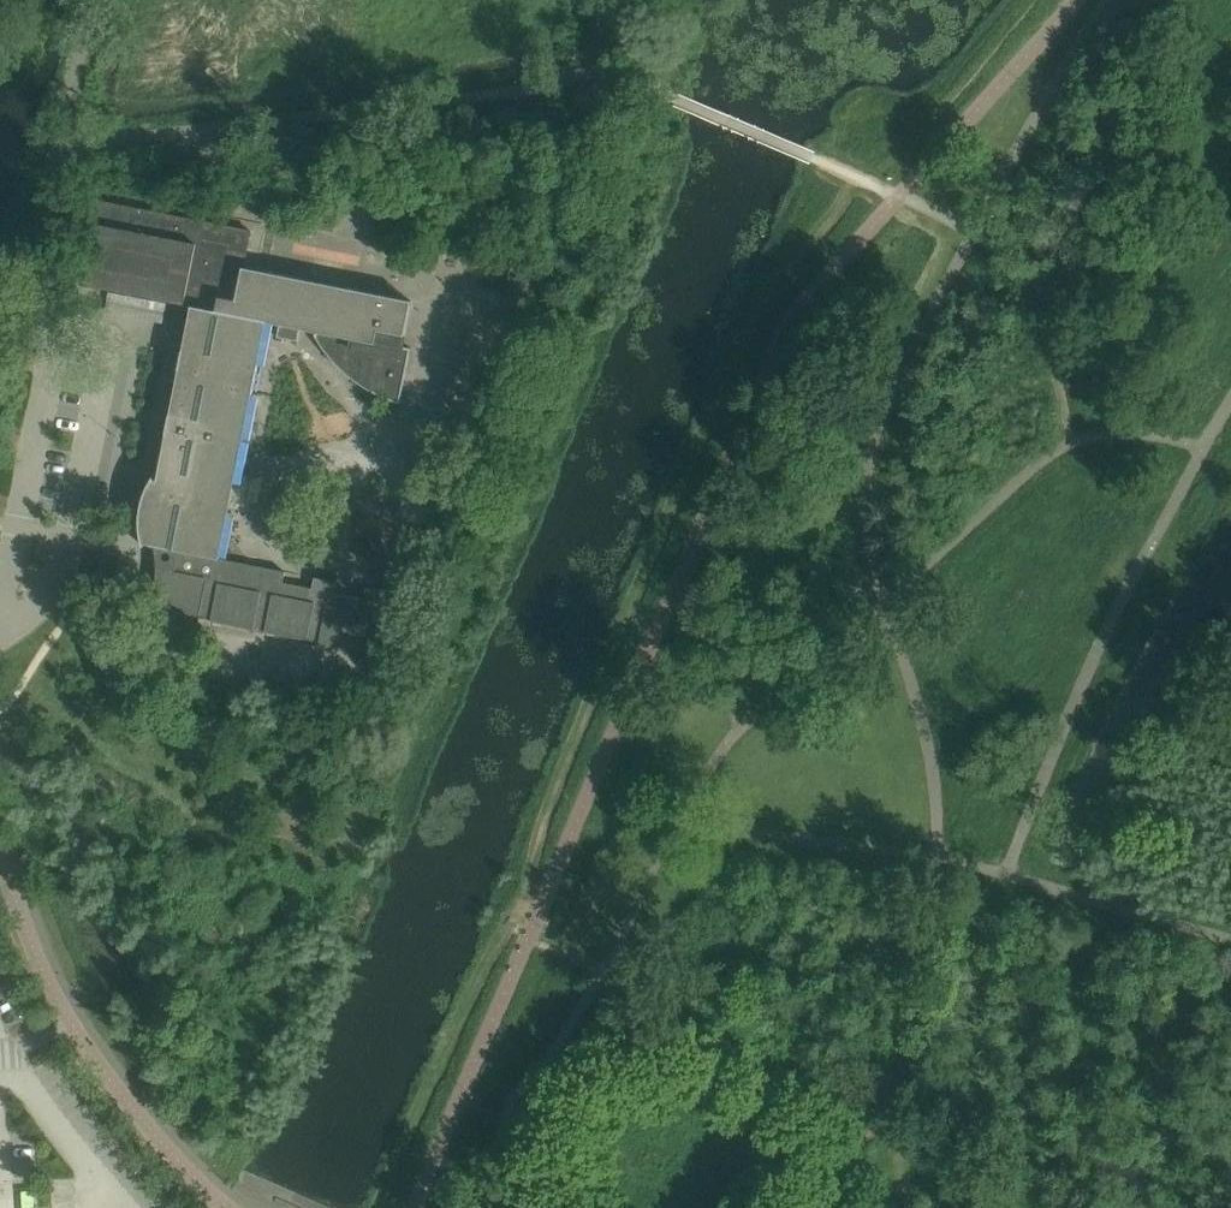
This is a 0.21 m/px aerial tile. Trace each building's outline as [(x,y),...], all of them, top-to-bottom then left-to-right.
[(389,656),(391,656),(403,595),(367,588),(365,599),(336,593),(338,582),(315,578),(313,588),(284,583),(286,572),(245,564),(220,559),(252,396),(267,322),(280,324),(278,337),(298,341),(301,329),(317,331),(317,334),(316,333),(315,334),(322,345),(329,355),(337,365),(347,373),(353,378),(359,383),(365,387),(372,391),(379,394),(386,398),(393,400),(401,403),(412,348),(403,346),(412,301),(265,272),(265,271),(244,267),(251,231),(95,200),(90,225),(94,226),(83,284),(192,306),(158,479),(155,479),(156,477),(154,476),(152,480),(149,485),(146,493),(144,498),(143,502),(141,511),(140,519),(141,528),(142,536),(143,541),(144,546),(145,546),(145,544),(179,551),(175,574),(162,572),(162,571),(160,570),(160,576),(159,582),(158,590),(156,596),(154,601),(152,607),(149,612),(145,617),(147,618),(148,616),(197,625),(196,629),(198,629),(201,618),(212,620),(212,621),(214,621),(214,619),(253,627),(253,629),(254,629),(255,627),(267,630),(266,632),(268,632),(268,630),(307,638),(307,640),(309,640),(309,638),(321,640),(320,642),(322,643),(323,641),(361,649),(361,650),(363,651),(364,644),(391,649),(389,656)]
